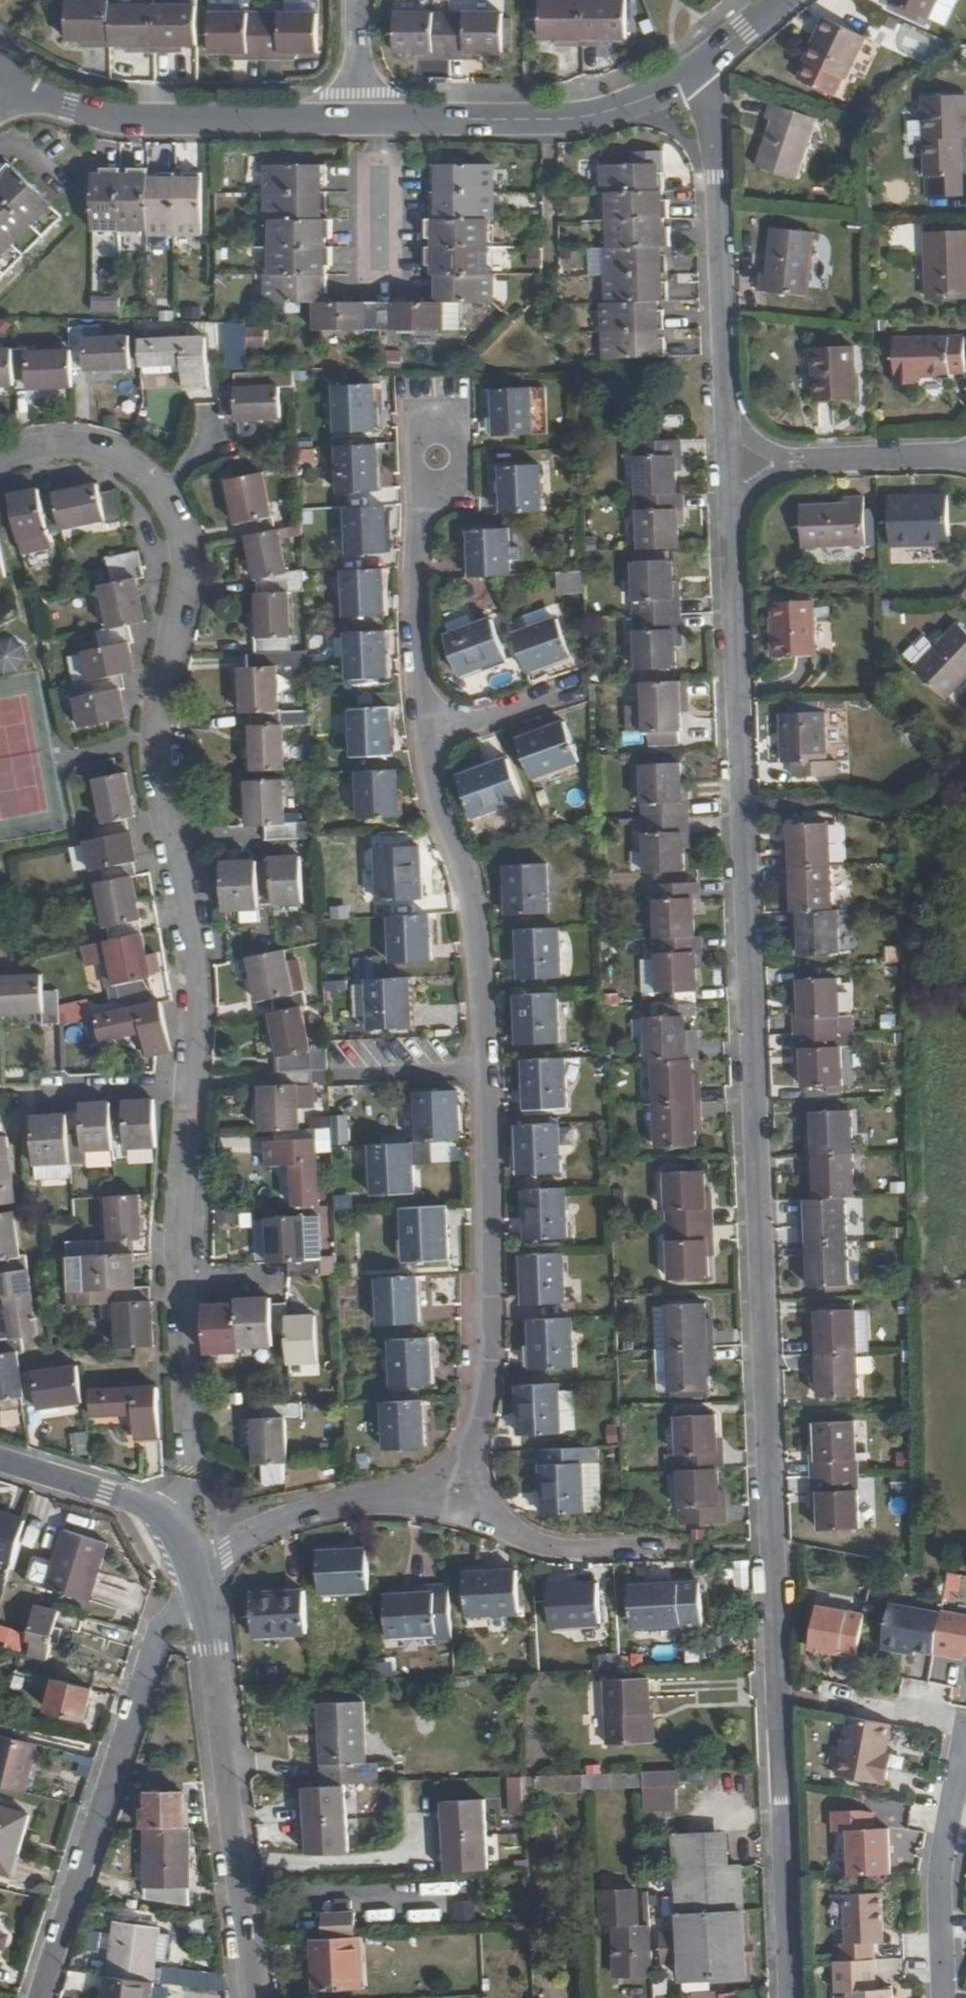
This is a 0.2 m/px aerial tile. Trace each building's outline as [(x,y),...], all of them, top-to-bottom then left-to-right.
[(83,38),(90,38),(90,44),(110,43),(111,7),(109,7),(109,0),(68,0),(68,38),(83,38)] [(555,38),(561,38),(561,44),(585,44),(584,0),(541,0),(540,38),(555,38)] [(585,44),(604,44),(604,39),(610,38),(625,38),(626,0),(584,0),(585,44)] [(111,7),(110,43),(112,43),(112,46),(127,46),(134,46),(134,52),(154,52),(155,7),(111,7)] [(155,7),(154,52),(176,51),(176,46),(182,45),(198,45),(198,7),(155,7)] [(450,13),(450,57),(465,57),(465,52),(479,52),(502,51),(502,12),(450,13)] [(211,52),(232,51),(248,51),(249,57),(264,57),(264,13),(211,13),(211,52)] [(281,51),(296,52),(316,52),(317,13),(264,13),(264,57),(281,58),(281,51)] [(450,13),(396,13),(397,53),(416,52),(432,52),(432,58),(450,57),(450,13)] [(864,32),(822,14),(805,58),(846,76),(864,32)] [(924,56),(932,34),(900,24),(893,46),(924,56)] [(925,166),(960,165),(959,123),(965,123),(965,86),(922,87),(925,166)] [(817,117),(770,100),(764,116),(771,118),(756,166),(796,178),(817,117)] [(601,164),(603,190),(607,189),(663,187),(661,170),(657,170),(656,161),(601,164)] [(263,163),(264,190),(320,190),(320,182),(325,182),(325,162),(263,163)] [(492,163),(431,163),(431,181),(437,181),(437,190),(493,190),(492,163)] [(11,165),(0,177),(0,179),(3,182),(0,184),(0,281),(63,218),(11,165)] [(962,165),(960,165),(925,166),(925,184),(962,183),(962,165)] [(92,228),(120,229),(119,172),(119,167),(101,166),(100,171),(92,171),(92,228)] [(147,229),(147,176),(147,169),(129,168),(129,173),(119,172),(120,229),(147,229)] [(175,233),(175,177),(174,172),(156,171),(156,176),(147,176),(147,229),(147,233),(175,233)] [(183,177),(175,177),(175,233),(203,233),(202,173),(183,173),(183,177)] [(608,217),(663,215),(670,215),(669,196),(663,196),(663,187),(607,189),(608,217)] [(269,218),(320,218),(320,210),(326,209),(325,190),(320,190),(264,190),(265,218),(269,218)] [(493,217),(493,190),(437,190),(432,190),(431,208),(437,208),(437,216),(488,217),(493,217)] [(924,213),(902,214),(897,220),(888,230),(889,255),(925,251),(927,296),(965,294),(965,231),(925,232),(924,213)] [(609,244),(661,242),(671,242),(670,224),(664,223),(663,215),(608,217),(609,244)] [(488,217),(437,216),(426,217),(426,237),(432,237),(432,245),(488,244),(488,217)] [(269,245),(326,245),(325,236),(331,236),(331,218),(320,218),(269,218),(269,245)] [(766,277),(759,276),(758,292),(807,296),(812,232),(770,228),(766,277)] [(661,251),(661,242),(609,244),(605,244),(606,272),(661,270),(667,270),(667,251),(661,251)] [(488,244),(432,245),(426,245),(426,263),(432,263),(433,273),(489,273),(488,244)] [(269,273),(326,272),(326,264),(330,263),(331,245),(326,245),(269,245),(269,273)] [(607,300),(658,299),(669,298),(667,279),(662,279),(661,270),(606,272),(607,300)] [(326,290),(326,272),(269,273),(264,273),(265,300),(315,300),(321,300),(321,291),(326,290)] [(437,300),(443,300),(494,299),(494,273),(489,273),(433,273),(432,291),(437,291),(437,300)] [(120,311),(121,297),(95,296),(95,311),(120,311)] [(379,299),(321,300),(315,300),(315,328),(379,328),(379,299)] [(444,327),(443,300),(437,300),(412,299),(379,299),(379,328),(444,327)] [(601,300),(603,327),(659,326),(665,325),(663,308),(658,308),(658,299),(607,300),(601,300)] [(659,326),(603,327),(604,355),(666,353),(665,335),(659,335),(659,326)] [(68,329),(68,351),(70,372),(127,369),(126,338),(85,340),(85,328),(68,329)] [(894,339),(897,386),(920,385),(919,378),(951,376),(951,372),(965,371),(965,346),(965,336),(894,339)] [(205,339),(139,342),(140,368),(180,366),(181,390),(207,389),(205,339)] [(852,347),(810,348),(812,402),(854,401),(852,347)] [(12,389),(12,384),(11,350),(0,351),(0,389),(12,389)] [(70,388),(70,372),(68,351),(26,352),(26,350),(11,350),(12,384),(27,384),(28,391),(70,388)] [(373,380),(335,383),(337,430),(375,428),(373,380)] [(248,382),(218,382),(220,418),(236,417),(236,421),(280,419),(278,389),(248,390),(248,382)] [(529,386),(491,387),(493,434),(531,432),(529,386)] [(684,414),(664,415),(665,429),(684,428),(684,414)] [(680,440),(664,440),(636,441),(638,495),(678,493),(676,470),(676,457),(681,457),(680,440)] [(378,491),(376,444),(338,446),(341,492),(378,491)] [(500,464),(501,511),(540,510),(538,462),(500,464)] [(241,536),(246,536),(273,529),(262,472),(226,480),(236,523),(238,523),(241,536)] [(97,486),(55,493),(62,525),(63,531),(103,523),(104,528),(123,524),(116,490),(99,494),(97,486)] [(62,525),(55,493),(54,492),(39,494),(38,491),(9,497),(22,560),(51,553),(45,529),(62,525)] [(678,512),(683,512),(682,493),(678,493),(638,495),(640,549),(679,548),(678,526),(678,512)] [(947,494),(890,496),(892,546),(949,544),(947,494)] [(848,504),(799,505),(801,548),(866,546),(864,496),(847,496),(848,504)] [(386,553),(384,506),(347,508),(349,554),(386,553)] [(469,528),(471,574),(490,574),(510,573),(508,526),(469,528)] [(255,595),(257,595),(286,593),(288,593),(287,575),(285,575),(276,528),(273,529),(246,536),(255,578),(255,595)] [(100,588),(109,630),(128,626),(144,622),(135,580),(141,579),(136,553),(106,560),(111,585),(100,588)] [(638,616),(682,614),(681,598),(676,598),(676,582),(675,561),(636,562),(638,616)] [(384,615),(382,570),(344,571),(346,617),(384,615)] [(560,570),(560,592),(588,591),(588,570),(560,570)] [(253,640),(254,654),(286,653),(285,639),(288,639),(286,593),(257,595),(258,639),(253,640)] [(814,598),(772,600),(776,656),(817,653),(814,598)] [(678,669),(678,646),(677,631),(682,631),(682,614),(638,616),(639,671),(678,669)] [(491,619),(445,635),(460,674),(505,657),(491,619)] [(558,619),(513,636),(526,670),(570,653),(558,619)] [(961,625),(919,673),(952,701),(965,685),(965,629),(961,625)] [(132,643),(128,626),(109,630),(97,633),(100,650),(83,654),(89,683),(120,676),(133,673),(127,644),(132,643)] [(385,676),(384,631),(347,633),(349,678),(385,676)] [(1,644),(0,645),(0,669),(5,673),(18,671),(25,661),(23,651),(11,642),(1,644)] [(249,714),(276,712),(276,670),(307,668),(306,652),(286,653),(254,654),(247,655),(247,670),(240,670),(241,714),(249,714)] [(123,692),(120,676),(89,683),(72,687),(81,730),(125,719),(119,693),(123,692)] [(681,731),(680,712),(680,698),(687,698),(687,680),(640,682),(641,705),(642,732),(648,732),(648,744),(678,742),(677,731),(681,731)] [(688,712),(687,698),(680,698),(680,712),(688,712)] [(641,705),(627,705),(628,730),(642,730),(641,705)] [(387,709),(350,711),(353,758),(389,756),(387,709)] [(824,710),(780,712),(782,761),(792,760),(793,775),(838,774),(837,758),(826,759),(824,710)] [(281,727),(309,725),(309,711),(276,712),(249,714),(249,730),(251,730),(252,771),(282,770),(281,727)] [(564,724),(516,742),(530,782),(578,764),(564,724)] [(506,762),(457,780),(472,821),(521,803),(506,762)] [(637,765),(639,819),(655,818),(683,817),(682,801),(678,801),(677,795),(676,764),(637,765)] [(397,818),(395,771),(359,773),(361,819),(397,818)] [(94,827),(96,839),(130,831),(129,819),(136,817),(127,774),(96,781),(105,824),(94,827)] [(283,780),(247,782),(249,825),(265,824),(266,840),(297,838),(315,837),(314,822),(285,822),(283,780)] [(655,818),(639,819),(641,873),(681,872),(679,842),(679,836),(684,836),(683,817),(655,818)] [(788,868),(832,867),(830,823),(792,825),(792,842),(792,849),(788,849),(788,868)] [(132,831),(130,831),(96,839),(86,842),(92,871),(99,869),(102,882),(132,876),(138,874),(136,863),(138,861),(132,831)] [(419,848),(377,850),(380,903),(421,901),(419,848)] [(272,863),(271,863),(272,903),(301,902),(299,858),(271,859),(272,863)] [(259,904),(272,903),(271,863),(257,864),(256,861),(222,863),(224,910),(259,908),(259,904)] [(546,865),(506,866),(508,915),(548,913),(546,865)] [(794,911),(834,910),(832,867),(788,868),(789,890),(794,890),(794,897),(794,911)] [(142,919),(132,876),(102,882),(93,884),(102,928),(105,928),(107,941),(142,934),(139,920),(142,919)] [(649,886),(650,940),(688,938),(688,916),(687,901),(692,900),(692,884),(649,886)] [(801,933),(801,940),(802,954),(840,952),(839,909),(834,910),(794,911),(795,934),(801,933)] [(429,966),(427,917),(391,919),(392,968),(429,966)] [(559,978),(558,928),(518,929),(521,979),(559,978)] [(110,1002),(152,994),(149,977),(151,977),(151,974),(149,968),(158,967),(156,954),(146,956),(142,934),(107,941),(81,946),(85,966),(109,961),(115,987),(107,989),(110,1002)] [(690,990),(689,970),(688,955),(695,955),(694,938),(688,938),(650,940),(651,960),(652,992),(690,990)] [(269,997),(272,1012),(301,1006),(303,1005),(295,961),(284,963),(281,950),(249,958),(258,1000),(269,997)] [(638,992),(652,992),(651,960),(637,960),(638,992)] [(0,979),(0,1015),(43,1014),(44,1025),(59,1024),(56,992),(42,993),(40,977),(0,979)] [(804,979),(804,1002),(804,1016),(799,1016),(800,1033),(843,1031),(841,977),(804,979)] [(369,984),(369,990),(370,1022),(367,1022),(368,1027),(370,1027),(371,1034),(410,1032),(408,982),(369,984)] [(328,987),(329,996),(346,995),(346,987),(328,987)] [(354,1023),(367,1022),(370,1022),(369,990),(352,990),(354,1023)] [(558,1043),(556,993),(515,994),(517,1043),(558,1043)] [(65,1020),(92,1017),(90,999),(62,1002),(65,1020)] [(161,1003),(97,1017),(103,1042),(143,1032),(149,1055),(171,1051),(161,1003)] [(310,1051),(301,1006),(272,1012),(269,1012),(277,1050),(278,1073),(311,1071),(310,1051)] [(686,1039),(686,1032),(686,1017),(647,1018),(648,1060),(655,1060),(655,1061),(693,1060),(692,1038),(686,1039)] [(846,1086),(843,1031),(800,1033),(801,1050),(806,1049),(806,1063),(808,1088),(846,1086)] [(565,1109),(563,1059),(524,1060),(525,1110),(565,1109)] [(655,1061),(656,1105),(700,1103),(699,1081),(693,1081),(694,1075),(693,1060),(655,1061)] [(264,1131),(297,1129),(296,1108),(313,1107),(312,1085),(311,1085),(311,1071),(278,1073),(261,1074),(264,1131)] [(417,1096),(420,1147),(459,1145),(456,1094),(417,1096)] [(123,1106),(110,1108),(111,1140),(124,1139),(125,1145),(155,1143),(152,1099),(123,1101),(123,1106)] [(111,1140),(110,1108),(109,1102),(79,1104),(80,1109),(65,1111),(65,1115),(69,1158),(85,1157),(84,1149),(112,1146),(111,1140)] [(696,1146),(695,1129),(695,1123),(701,1123),(700,1103),(656,1105),(658,1148),(696,1146)] [(814,1112),(815,1127),(815,1134),(809,1134),(810,1155),(854,1154),(852,1111),(814,1112)] [(33,1117),(36,1162),(69,1160),(69,1158),(65,1115),(33,1117)] [(558,1173),(557,1125),(518,1126),(520,1175),(558,1173)] [(2,1136),(0,1136),(0,1202),(14,1200),(4,1136),(2,1136)] [(314,1138),(265,1140),(266,1162),(290,1161),(293,1204),(317,1203),(314,1138)] [(413,1196),(411,1148),(372,1149),(374,1198),(413,1196)] [(854,1154),(810,1155),(811,1177),(816,1177),(816,1184),(817,1198),(845,1197),(856,1196),(854,1154)] [(69,1160),(36,1162),(36,1166),(37,1177),(70,1174),(69,1160)] [(665,1173),(667,1227),(711,1225),(710,1211),(706,1210),(705,1195),(704,1171),(665,1173)] [(565,1240),(564,1189),(524,1191),(526,1242),(565,1240)] [(63,1242),(64,1259),(133,1254),(132,1238),(140,1238),(138,1194),(107,1196),(110,1239),(63,1242)] [(846,1242),(845,1197),(817,1198),(817,1199),(806,1200),(806,1216),(806,1222),(803,1222),(803,1243),(846,1242)] [(27,1268),(24,1254),(19,1254),(13,1210),(0,1213),(0,1273),(27,1268)] [(447,1264),(445,1212),(403,1214),(406,1266),(447,1264)] [(302,1215),(268,1217),(270,1259),(285,1259),(286,1275),(336,1272),(336,1255),(318,1256),(304,1257),(302,1216),(302,1215)] [(316,1216),(302,1216),(304,1257),(318,1256),(316,1216)] [(709,1278),(708,1258),(707,1241),(711,1241),(711,1225),(667,1227),(669,1280),(709,1278)] [(848,1284),(846,1242),(803,1243),(804,1266),(809,1266),(809,1271),(809,1286),(848,1284)] [(101,1303),(115,1302),(150,1300),(149,1286),(136,1287),(135,1254),(133,1254),(64,1259),(66,1304),(101,1303)] [(562,1256),(521,1257),(523,1308),(563,1306),(562,1256)] [(5,1297),(11,1337),(19,1336),(36,1334),(27,1268),(0,1273),(0,1297),(5,1297)] [(418,1330),(416,1284),(378,1285),(381,1332),(418,1330)] [(235,1299),(235,1303),(238,1343),(271,1341),(271,1331),(285,1330),(285,1316),(284,1301),(269,1302),(269,1296),(235,1299)] [(151,1300),(150,1300),(115,1302),(116,1317),(117,1347),(154,1345),(151,1300)] [(115,1302),(101,1303),(102,1318),(116,1317),(115,1302)] [(238,1343),(235,1303),(203,1305),(206,1350),(238,1348),(238,1343)] [(704,1326),(704,1320),(704,1305),(665,1307),(666,1350),(710,1349),(709,1326),(704,1326)] [(817,1312),(817,1325),(818,1332),(812,1332),(813,1355),(835,1354),(858,1353),(856,1310),(817,1312)] [(314,1314),(285,1316),(285,1330),(286,1359),(316,1357),(314,1314)] [(571,1371),(569,1321),(529,1322),(531,1372),(571,1371)] [(19,1336),(11,1337),(0,1339),(0,1400),(23,1396),(21,1374),(17,1352),(21,1351),(19,1336)] [(432,1393),(429,1346),(392,1348),(394,1395),(432,1393)] [(710,1349),(666,1350),(668,1389),(668,1393),(706,1390),(706,1376),(705,1369),(711,1369),(710,1349)] [(668,1389),(666,1350),(655,1350),(656,1391),(668,1389)] [(813,1355),(814,1376),(820,1376),(819,1382),(821,1398),(859,1396),(858,1353),(835,1354),(813,1355)] [(40,1407),(81,1401),(76,1366),(21,1374),(23,1396),(24,1403),(39,1401),(40,1407)] [(157,1387),(92,1392),(93,1415),(133,1412),(135,1437),(160,1436),(157,1387)] [(558,1387),(517,1389),(519,1440),(559,1438),(558,1387)] [(303,1401),(257,1404),(258,1419),(256,1421),(258,1465),(264,1465),(285,1464),(288,1464),(286,1421),(304,1420),(303,1401)] [(426,1457),(424,1409),(385,1411),(387,1458),(426,1457)] [(675,1417),(678,1472),(716,1470),(721,1470),(720,1454),(715,1454),(715,1440),(714,1416),(675,1417)] [(816,1424),(817,1445),(818,1460),(812,1461),(813,1477),(857,1476),(855,1422),(816,1424)] [(590,1452),(540,1453),(542,1518),(581,1517),(579,1469),(590,1467),(590,1452)] [(286,1484),(285,1464),(264,1465),(265,1485),(286,1484)] [(717,1494),(716,1470),(678,1472),(679,1525),(723,1524),(722,1507),(717,1508),(717,1494)] [(813,1477),(814,1494),(819,1494),(820,1511),(820,1530),(859,1529),(857,1476),(813,1477)] [(0,1512),(0,1558),(13,1562),(26,1520),(0,1512)] [(109,1543),(64,1529),(46,1588),(86,1600),(96,1567),(101,1568),(109,1543)] [(371,1588),(369,1551),(319,1553),(321,1591),(371,1588)] [(86,1600),(91,1601),(101,1568),(96,1567),(86,1600)] [(520,1613),(518,1571),(467,1573),(469,1615),(520,1613)] [(701,1593),(700,1583),(678,1585),(679,1595),(701,1593)] [(601,1624),(599,1585),(551,1587),(553,1626),(601,1624)] [(703,1630),(701,1593),(679,1595),(678,1585),(630,1587),(632,1627),(682,1624),(682,1631),(703,1630)] [(453,1641),(450,1589),(415,1590),(415,1596),(386,1598),(388,1635),(437,1633),(438,1641),(453,1641)] [(308,1633),(306,1590),(254,1593),(256,1636),(308,1633)] [(848,1602),(818,1595),(809,1638),(839,1644),(848,1602)] [(933,1649),(941,1612),(892,1600),(882,1640),(905,1645),(905,1643),(916,1645),(933,1649)] [(60,1610),(37,1605),(24,1653),(49,1659),(53,1642),(56,1627),(60,1610)] [(933,1649),(949,1652),(950,1647),(965,1650),(965,1615),(942,1610),(941,1612),(933,1649)] [(25,1650),(28,1631),(0,1626),(0,1645),(25,1650)] [(63,1628),(56,1627),(53,1642),(60,1644),(63,1628)] [(964,1650),(950,1647),(949,1652),(963,1656),(964,1650)] [(649,1677),(604,1680),(608,1744),(652,1743),(650,1714),(651,1714),(649,1677)] [(85,1719),(93,1689),(56,1680),(49,1709),(85,1719)] [(364,1701),(318,1703),(322,1785),(323,1785),(379,1783),(378,1762),(367,1762),(364,1701)] [(894,1725),(851,1716),(839,1775),(888,1785),(894,1754),(888,1753),(894,1725)] [(38,1744),(0,1734),(0,1785),(27,1791),(38,1744)] [(679,1770),(642,1772),(643,1785),(643,1787),(680,1785),(679,1770)] [(642,1772),(583,1774),(584,1788),(643,1785),(642,1772)] [(584,1788),(583,1774),(535,1776),(536,1792),(584,1790),(584,1788)] [(509,1777),(511,1812),(534,1811),(533,1776),(509,1777)] [(320,1856),(323,1785),(322,1785),(300,1786),(298,1856),(320,1856)] [(185,1828),(185,1791),(147,1792),(147,1808),(142,1808),(143,1828),(145,1828),(185,1828)] [(446,1800),(449,1873),(496,1872),(493,1798),(446,1800)] [(30,1814),(0,1805),(0,1872),(8,1874),(13,1855),(18,1857),(30,1814)] [(852,1871),(893,1870),(892,1825),(877,1825),(878,1809),(866,1806),(837,1806),(837,1826),(852,1826),(852,1871)] [(698,1833),(674,1835),(679,1932),(661,1933),(663,1963),(681,1962),(682,1981),(748,1977),(742,1866),(733,1867),(732,1849),(728,1849),(728,1867),(717,1867),(717,1849),(707,1850),(705,1820),(697,1820),(698,1833)] [(728,1867),(728,1849),(727,1832),(719,1832),(718,1820),(705,1820),(707,1850),(717,1849),(717,1867),(728,1867)] [(190,1905),(189,1828),(185,1828),(145,1828),(146,1898),(190,1905)] [(8,1874),(13,1875),(18,1857),(13,1855),(8,1874)] [(637,1886),(600,1891),(602,1924),(613,1924),(614,1952),(613,1976),(653,1977),(650,1924),(639,1924),(637,1886)] [(846,1939),(846,1956),(878,1956),(877,1939),(887,1939),(887,1889),(851,1890),(852,1939),(846,1939)] [(350,1899),(334,1900),(335,1912),(324,1913),(326,1937),(357,1935),(356,1911),(351,1912),(347,1912),(347,1908),(351,1908),(350,1899)] [(477,1921),(476,1900),(455,1901),(456,1922),(477,1921)] [(159,1927),(115,1920),(107,1975),(150,1981),(152,1981),(155,1959),(158,1931),(159,1927)] [(171,1933),(158,1931),(155,1959),(167,1961),(171,1933)] [(4,1949),(9,1935),(0,1933),(0,1947),(4,1949)] [(315,1991),(363,1989),(360,1936),(311,1939),(315,1991)] [(893,1985),(877,1985),(878,1956),(846,1956),(839,1956),(839,1984),(851,1984),(851,1997),(893,1997),(893,1985)] [(377,1961),(377,1978),(408,1978),(407,1960),(377,1961)] [(204,1988),(206,1973),(162,1967),(160,1982),(204,1988)] [(107,1975),(104,1997),(148,1997),(150,1981),(107,1975)]
